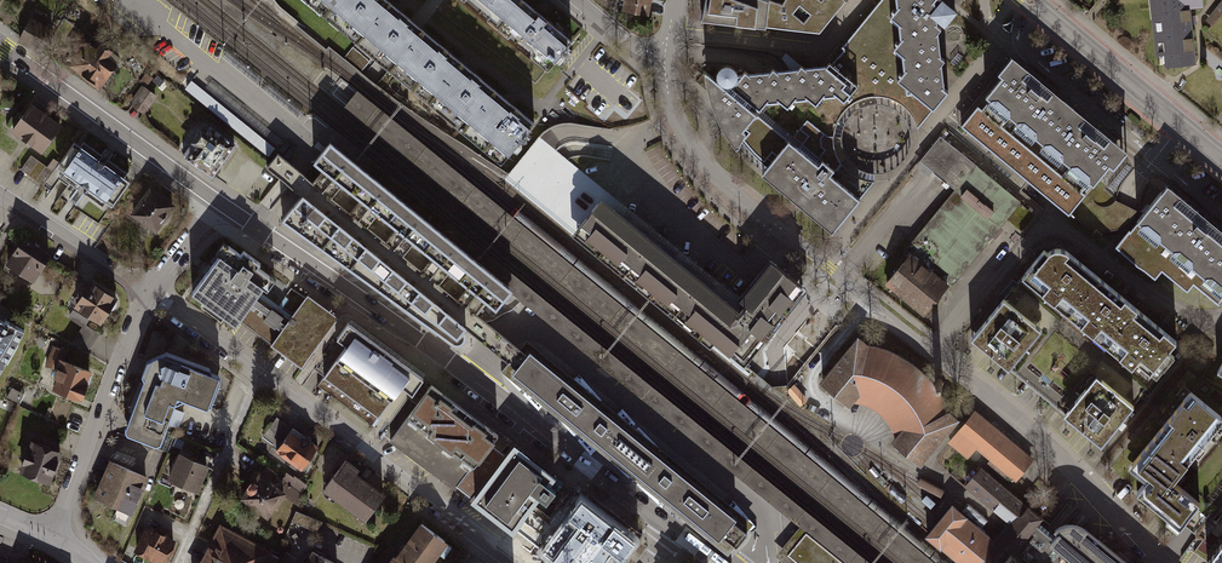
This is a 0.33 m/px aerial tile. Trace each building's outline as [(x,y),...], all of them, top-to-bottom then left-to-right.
[(327,10),(336,0),(315,0),(327,10)] [(327,10),(360,38),(390,2),(387,0),(336,0),(327,10)] [(502,23),(521,0),(474,0),(502,23)] [(523,0),(521,0),(502,23),(552,65),(572,40),(539,13),(523,0)] [(623,11),(649,16),(652,0),(625,0),(623,11)] [(697,20),(820,35),(847,0),(785,0),(782,5),(765,0),(702,0),(697,20)] [(913,117),(925,103),(933,109),(948,91),(930,77),(935,70),(934,51),(927,45),(932,38),(930,19),(923,14),(935,0),(880,0),(842,47),(844,49),(838,56),(850,65),(858,72),(863,65),(884,82),(882,96),(887,97),(891,98),(896,100),(900,102),(904,106),(907,109),(910,113),(913,117)] [(1150,13),(1188,10),(1200,10),(1199,0),(1149,0),(1150,13)] [(396,8),(390,2),(360,38),(386,59),(393,65),(423,30),(415,24),(396,8)] [(1159,68),(1192,66),(1188,10),(1150,13),(1152,57),(1159,57),(1159,68)] [(53,28),(28,16),(16,40),(41,52),(53,28)] [(455,57),(423,30),(393,65),(433,98),(462,63),(455,57)] [(91,42),(72,67),(103,90),(122,65),(91,42)] [(724,128),(733,142),(738,135),(745,144),(752,151),(759,159),(765,163),(771,169),(796,139),(855,188),(863,179),(856,176),(849,172),(843,167),(839,161),(835,154),(834,147),(833,139),(833,132),(835,124),(838,117),(843,111),(848,106),(854,101),(860,98),(868,96),(875,96),(874,86),(858,72),(838,56),(832,64),(830,63),(817,78),(801,65),(788,80),(773,68),(760,83),(745,71),(736,71),(732,67),(727,65),(722,66),(718,70),(713,77),(716,79),(714,81),(707,82),(711,98),(717,113),(724,128)] [(962,129),(1014,171),(1067,106),(1012,61),(998,77),(1002,80),(962,129)] [(469,69),(462,63),(433,98),(465,125),(494,90),(469,69)] [(127,104),(141,114),(154,95),(140,85),(127,104)] [(343,106),(670,371),(824,495),(908,562),(934,562),(683,357),(356,90),(343,106)] [(511,104),(494,90),(465,125),(504,158),(534,123),(511,104)] [(31,105),(11,132),(42,154),(62,127),(31,105)] [(1128,155),(1067,106),(1014,171),(1069,216),(1109,167),(1114,172),(1128,155)] [(185,154),(212,173),(235,142),(207,123),(185,154)] [(906,249),(912,254),(885,286),(925,319),(1008,219),(1024,231),(1036,215),(941,136),(921,162),(955,190),(906,249)] [(719,440),(516,274),(347,139),(342,145),(337,152),(358,169),(364,173),(415,216),(418,218),(509,292),(688,437),(799,527),(776,556),(784,562),(797,562),(788,555),(807,533),(809,535),(843,562),(871,562),(719,440)] [(796,139),(771,169),(767,175),(829,227),(838,216),(842,220),(860,198),(852,192),(855,188),(796,139)] [(68,144),(49,169),(105,209),(123,184),(68,144)] [(302,194),(282,219),(311,240),(366,279),(415,216),(364,173),(358,169),(337,152),(328,144),(315,161),(322,166),(311,180),(296,167),(277,153),(266,166),(285,181),(296,190),(302,194)] [(1169,182),(1114,248),(1149,276),(1155,268),(1181,290),(1188,282),(1218,306),(1221,301),(1221,226),(1169,182)] [(146,189),(127,217),(153,235),(173,208),(146,189)] [(806,288),(771,259),(738,299),(744,303),(738,310),(736,309),(601,199),(574,232),(712,344),(715,340),(744,364),(806,288)] [(415,216),(366,279),(369,282),(453,342),(456,343),(458,343),(461,342),(463,341),(464,339),(465,336),(465,334),(465,331),(463,329),(465,327),(471,320),(476,313),(486,301),(496,308),(509,292),(418,218),(415,216)] [(49,253),(20,234),(3,261),(31,279),(49,253)] [(218,253),(190,290),(234,323),(261,286),(265,290),(273,278),(256,265),(258,262),(241,249),(238,252),(221,240),(214,250),(218,253)] [(1050,254),(1045,250),(972,340),(1104,445),(1175,357),(1171,354),(1180,343),(1068,250),(1059,249),(1050,254)] [(88,279),(71,305),(97,323),(115,297),(88,279)] [(303,367),(339,317),(309,295),(305,299),(292,289),(286,298),(289,300),(283,309),(258,291),(238,319),(303,367)] [(508,362),(516,368),(527,354),(519,348),(485,321),(476,313),(471,320),(465,327),(508,362)] [(0,317),(0,368),(23,331),(0,317)] [(418,373),(347,321),(335,336),(345,343),(314,385),(369,425),(400,384),(407,389),(410,392),(422,376),(418,373)] [(753,523),(526,339),(519,348),(527,354),(530,350),(736,517),(733,521),(746,532),(753,523)] [(918,464),(954,419),(946,412),(940,399),(934,389),(926,380),(917,371),(906,363),(894,356),(882,351),(866,347),(855,339),(821,382),(846,404),(849,400),(859,402),(870,407),(879,413),(887,421),(892,431),(896,439),(893,444),(918,464)] [(164,350),(150,357),(123,432),(156,445),(177,395),(204,406),(218,371),(164,350)] [(515,369),(512,372),(719,539),(722,535),(735,545),(736,547),(737,545),(747,533),(746,532),(733,521),(736,517),(530,350),(527,354),(516,368),(515,369)] [(78,398),(89,370),(60,359),(54,377),(57,378),(53,389),(78,398)] [(508,362),(501,371),(728,554),(735,545),(722,535),(719,539),(512,372),(516,368),(508,362)] [(498,434),(431,384),(417,404),(405,420),(472,469),(498,434)] [(1190,396),(1130,471),(1147,484),(1136,498),(1175,529),(1193,507),(1171,490),(1221,427),(1221,421),(1190,396)] [(1003,488),(1028,460),(973,413),(948,442),(981,470),(1003,488)] [(472,469),(405,420),(387,443),(454,493),(472,469)] [(314,448),(288,429),(272,451),(299,469),(314,448)] [(60,450),(33,440),(22,472),(49,482),(60,450)] [(551,479),(513,449),(469,507),(507,536),(517,524),(551,479)] [(208,466),(177,452),(165,478),(196,492),(208,466)] [(146,475),(106,458),(90,496),(130,513),(146,475)] [(383,493),(342,460),(321,485),(363,518),(383,493)] [(1040,517),(1003,488),(981,470),(966,488),(1009,523),(995,540),(952,505),(944,515),(935,526),(924,539),(954,562),(1004,562),(1034,525),(1040,517)] [(285,489),(255,471),(238,499),(268,517),(285,489)] [(581,500),(541,551),(557,562),(617,562),(634,541),(581,500)] [(292,522),(319,532),(324,521),(296,511),(292,522)] [(422,520),(391,562),(436,562),(451,541),(422,520)] [(1089,531),(1084,526),(1071,522),(1059,526),(1048,536),(1034,525),(1004,562),(1128,562),(1089,531)] [(156,562),(161,562),(174,539),(144,524),(131,550),(156,562)] [(216,524),(196,562),(259,562),(266,549),(216,524)] [(809,535),(807,533),(788,555),(797,562),(843,562),(809,535)] [(1207,562),(1221,562),(1221,543),(1207,562)] [(334,562),(308,550),(301,562),(334,562)]
